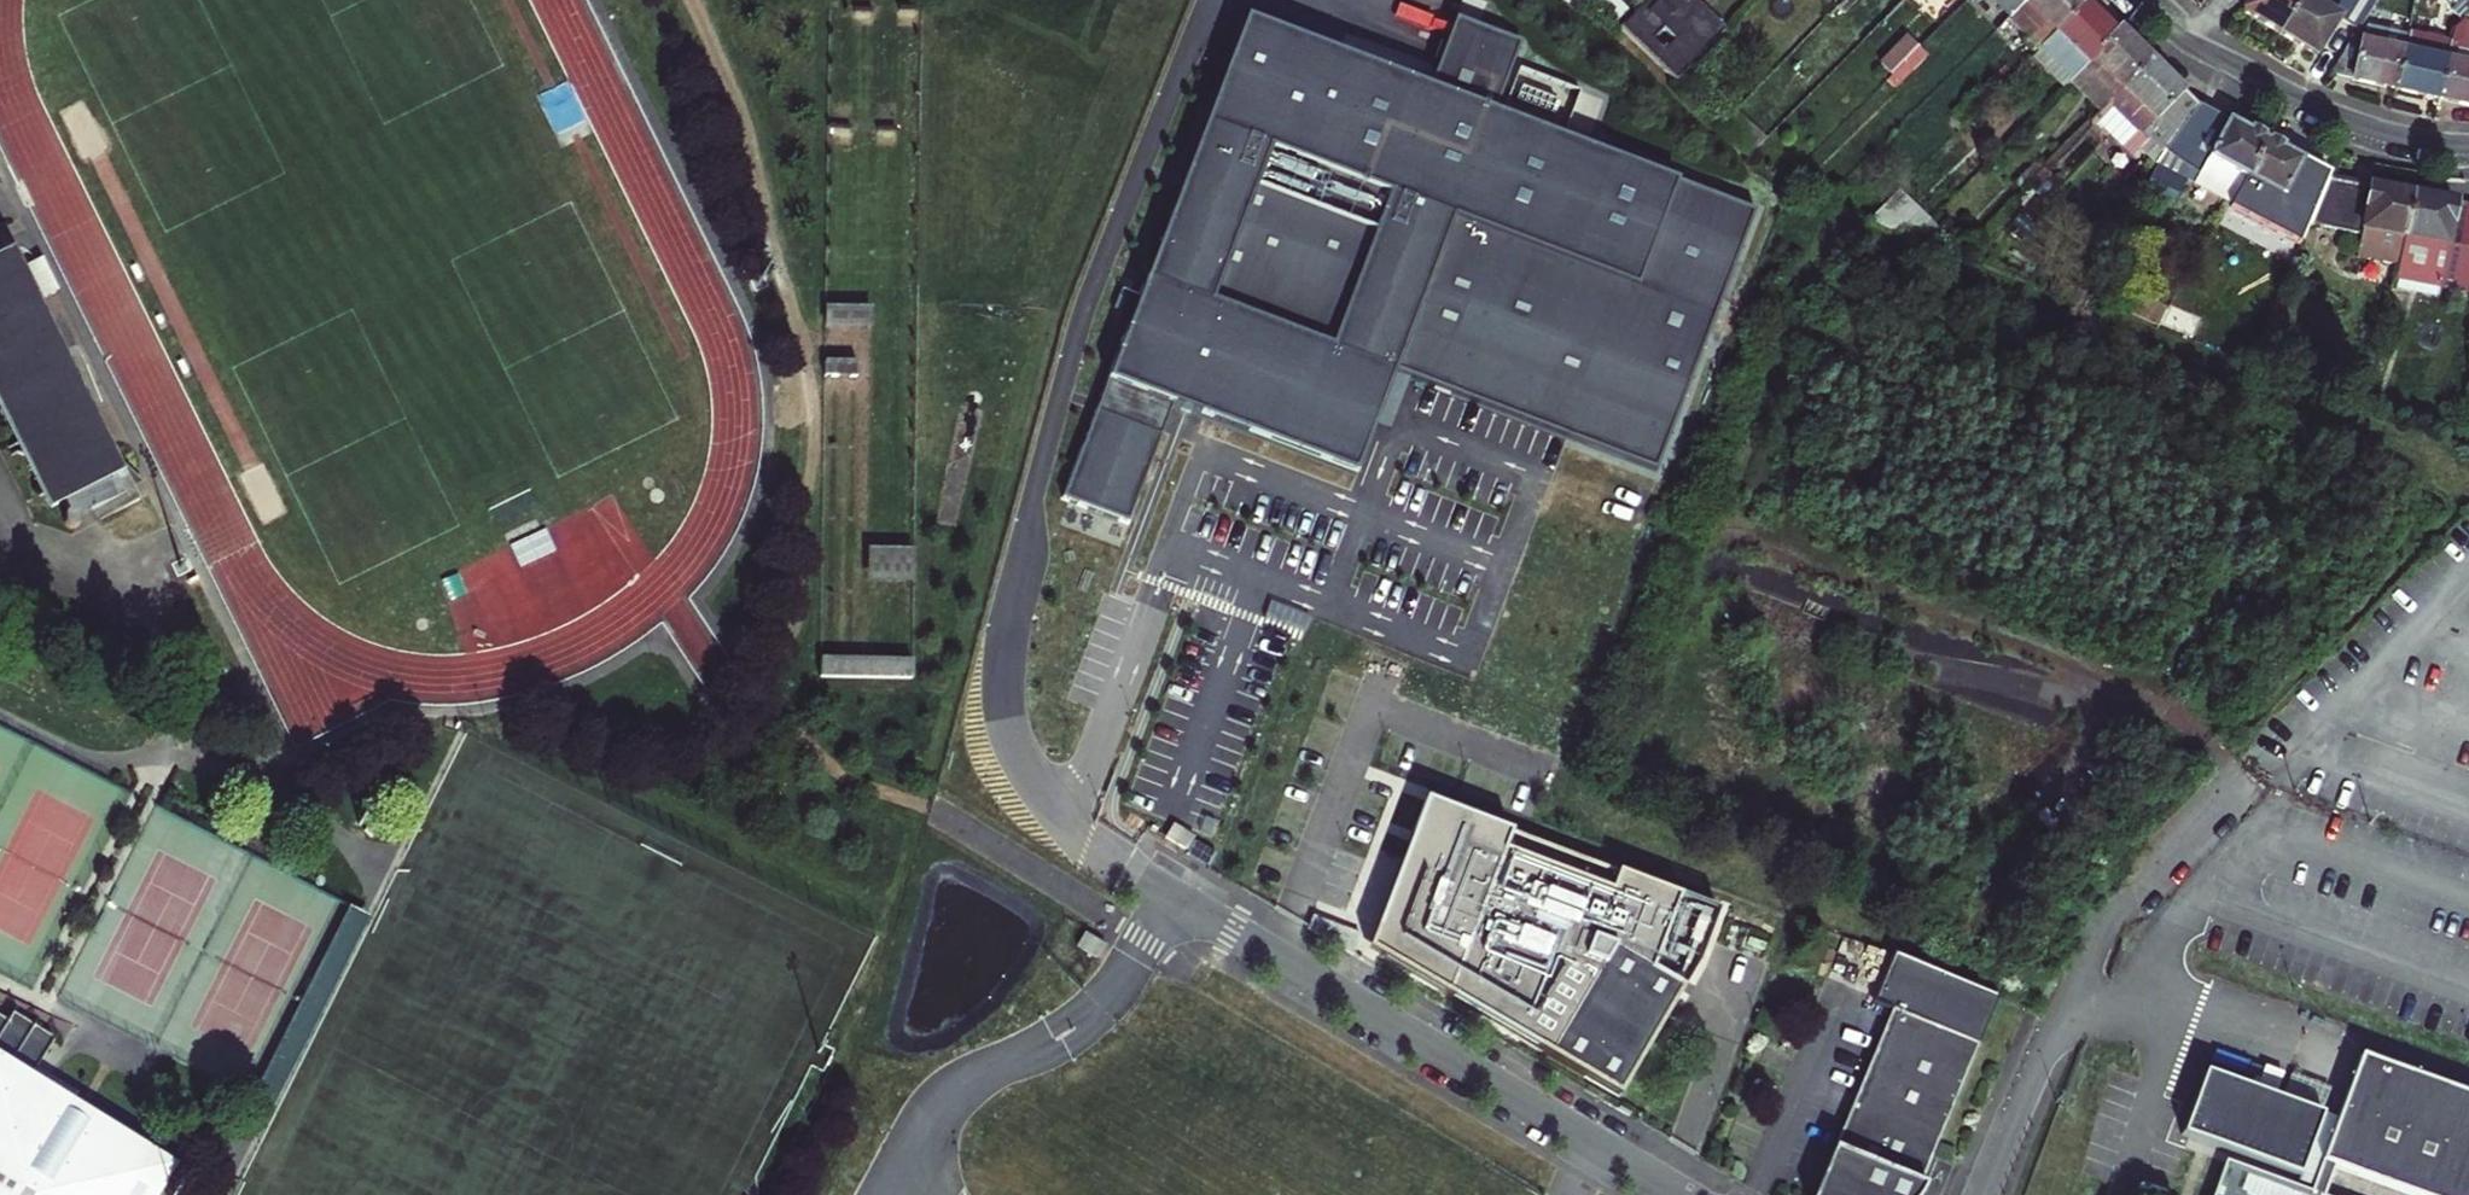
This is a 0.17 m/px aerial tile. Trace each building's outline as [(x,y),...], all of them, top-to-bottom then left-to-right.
[(1661,0),(1644,0),(1617,28),(1672,80),(1707,45),(1661,0)] [(1837,7),(1845,16),(1860,0),(1844,0),(1837,7)] [(2013,15),(2029,0),(1997,0),(2013,15)] [(2086,6),(2079,0),(2029,0),(2060,31),(2086,6)] [(2278,34),(2301,0),(2247,0),(2240,11),(2278,34)] [(2278,34),(2313,57),(2337,22),(2355,32),(2375,0),(2301,0),(2278,34)] [(2462,21),(2468,13),(2468,0),(2462,0),(2452,11),(2462,21)] [(2115,35),(2086,6),(2060,31),(2090,61),(2093,57),(2115,35)] [(2438,99),(2468,106),(2468,26),(2462,21),(2453,31),(2449,48),(2438,99)] [(2404,41),(2361,30),(2358,42),(2350,41),(2329,73),(2395,89),(2404,41)] [(1443,96),(1262,33),(1079,513),(1152,540),(1194,421),(1213,429),(1381,493),(1420,387),(1570,444),(1662,479),(1758,216),(1598,152),(1542,73),(1473,32),(1443,96)] [(2115,35),(2093,57),(2125,88),(2150,63),(2118,32),(2115,35)] [(2404,41),(2395,89),(2438,99),(2449,48),(2406,37),(2404,41)] [(1904,64),(1920,48),(1914,42),(1898,58),(1904,64)] [(1920,48),(1904,64),(1911,70),(1927,54),(1920,48)] [(2150,63),(2125,88),(2170,132),(2195,107),(2150,63)] [(1966,125),(1983,109),(1977,103),(1960,119),(1966,125)] [(2263,141),(2198,107),(2185,135),(2212,149),(2200,175),(2236,194),(2263,141)] [(1989,115),(1983,109),(1966,125),(1973,132),(1989,115)] [(2263,141),(2236,194),(2274,214),(2301,161),(2263,141)] [(2038,163),(2021,180),(2028,186),(2045,170),(2038,163)] [(2045,170),(2028,186),(2035,192),(2051,176),(2045,170)] [(2326,179),(2310,213),(2362,224),(2357,256),(2400,263),(2403,256),(2413,195),(2326,179)] [(2413,195),(2403,256),(2439,263),(2438,286),(2468,292),(2468,206),(2413,195)] [(1875,220),(1906,249),(1929,224),(1898,196),(1875,220)] [(0,255),(0,420),(48,516),(123,479),(13,248),(0,255)] [(914,585),(913,553),(868,553),(869,585),(914,585)] [(820,680),(911,682),(912,664),(820,662),(820,680)] [(1717,913),(1425,801),(1368,954),(1617,1095),(1696,964),(1717,913)] [(1214,857),(1192,844),(1187,854),(1208,869),(1214,857)] [(1924,1190),(1919,1188),(1978,1050),(1999,1000),(1889,960),(1872,1005),(1889,1012),(1850,1108),(1817,1094),(1784,1176),(1818,1190),(1815,1194),(1922,1194),(1924,1190)] [(183,1165),(37,1074),(60,1037),(16,1010),(9,1021),(0,1015),(0,1194),(164,1194),(183,1165)] [(2307,1191),(2223,1159),(2210,1194),(2319,1194),(2331,1165),(2413,1194),(2468,1194),(2468,1095),(2357,1055),(2334,1118),(2319,1113),(2327,1092),(2266,1068),(2257,1089),(2212,1073),(2188,1064),(2163,1126),(2298,1175),(2297,1180),(2310,1184),(2307,1191)]
